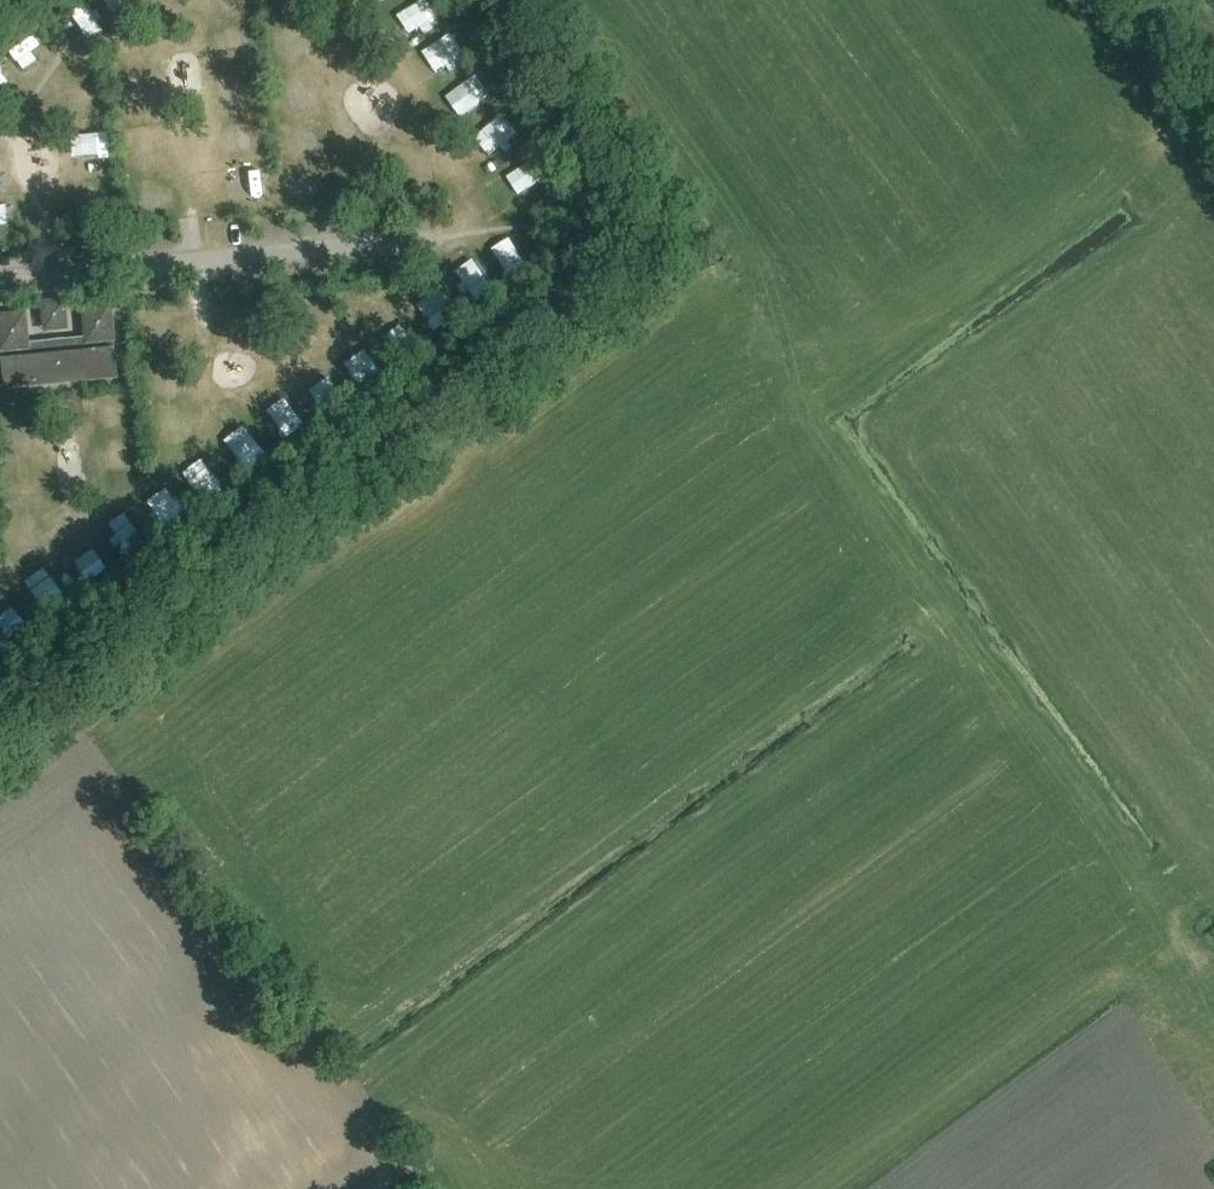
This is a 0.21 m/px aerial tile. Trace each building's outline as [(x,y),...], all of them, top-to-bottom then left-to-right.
[(127,16),(137,9),(131,0),(116,0),(127,16)] [(88,6),(68,21),(89,49),(109,34),(88,6)] [(79,329),(78,298),(52,299),(53,331),(79,329)] [(112,305),(82,308),(85,339),(31,344),(28,313),(0,316),(0,339),(5,391),(119,380),(112,305)]
